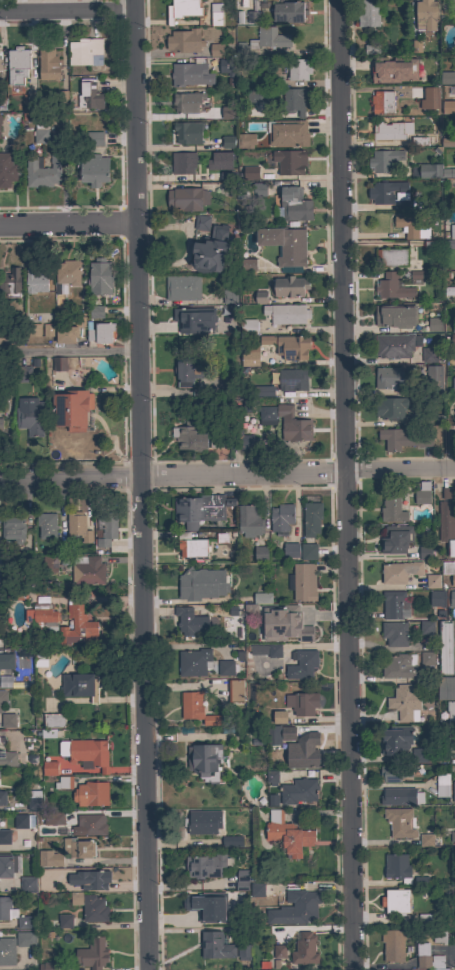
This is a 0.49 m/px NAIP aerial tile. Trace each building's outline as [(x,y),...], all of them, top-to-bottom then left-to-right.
[(170,5),(170,0),(172,0),(200,0),(200,2),(199,2),(199,3),(201,3),(201,6),(199,6),(199,7),(201,7),(201,9),(203,9),(202,14),(202,16),(201,16),(201,17),(195,17),(195,16),(193,16),(193,17),(190,17),(190,16),(187,16),(187,17),(183,17),(183,16),(182,16),(182,18),(179,18),(179,20),(176,19),(173,19),(173,26),(167,26),(167,5),(170,5)] [(251,9),(252,0),(258,0),(258,22),(246,22),(246,9),(251,9)] [(358,10),(358,0),(373,0),(373,2),(379,2),(379,27),(376,27),(376,30),(372,30),(372,28),(370,28),(370,27),(358,27),(358,19),(356,19),(356,10),(358,10)] [(420,2),(420,0),(432,0),(432,1),(436,1),(437,20),(435,20),(435,31),(423,31),(423,33),(420,33),(420,31),(416,31),(415,2),(420,2)] [(442,11),(441,0),(454,0),(454,11),(442,11)] [(273,18),(272,18),(272,3),(282,4),(282,2),(303,2),(303,10),(308,10),(308,16),(303,16),(303,23),(286,23),(286,22),(273,21),(273,18)] [(222,26),(211,26),(211,12),(210,12),(210,4),(221,3),(221,12),(222,12),(222,26)] [(291,47),(276,47),(275,46),(258,46),(258,48),(249,48),(249,53),(244,53),(244,58),(237,58),(236,42),(245,42),(245,46),(248,45),(248,40),(257,40),(257,36),(256,36),(256,34),(257,34),(257,27),(275,27),(276,35),(291,35),(291,47)] [(172,53),(171,50),(166,50),(166,36),(171,36),(171,31),(189,31),(189,28),(199,28),(199,40),(204,40),(204,46),(200,46),(200,52),(172,53)] [(102,54),(90,54),(90,65),(69,65),(69,39),(102,39),(102,54)] [(421,53),(411,53),(411,40),(421,40),(421,53)] [(223,44),(223,57),(210,57),(209,44),(223,44)] [(377,45),(377,46),(379,46),(379,54),(364,55),(364,45),(377,45)] [(29,69),(26,69),(27,78),(23,78),(23,85),(8,85),(8,51),(14,51),(14,47),(22,46),(22,50),(29,50),(29,69)] [(54,56),(57,56),(57,65),(59,65),(60,80),(58,80),(58,81),(54,81),(53,79),(39,80),(38,49),(54,48),(54,56)] [(371,82),(370,58),(392,57),(392,56),(398,55),(398,57),(416,57),(416,79),(399,80),(399,81),(398,81),(371,82)] [(219,59),(230,58),(231,73),(219,73),(219,59)] [(307,59),(307,65),(311,65),(311,74),(307,74),(307,80),(288,80),(288,79),(287,79),(287,77),(288,77),(287,59),(307,59)] [(206,63),(207,73),(213,73),(214,84),(204,84),(183,84),(183,86),(180,86),(180,87),(176,87),(176,86),(172,86),(172,79),(171,79),(171,73),(172,73),(172,64),(206,63)] [(453,86),(454,86),(454,96),(447,96),(447,95),(441,95),(441,84),(440,84),(440,72),(454,71),(454,84),(448,84),(448,86),(453,86)] [(81,79),(81,77),(86,77),(86,79),(92,79),(95,79),(95,91),(98,91),(98,94),(103,93),(103,109),(95,109),(95,108),(84,108),(78,108),(78,95),(80,95),(80,79),(81,79)] [(421,98),(410,98),(410,87),(420,87),(421,88),(421,98)] [(307,88),(307,98),(304,98),(304,118),(298,118),(298,110),(292,110),(293,113),(283,113),(283,106),(282,106),(282,103),(283,103),(283,88),(307,88)] [(264,102),(264,104),(254,104),(254,102),(246,103),(246,89),(269,89),(269,102),(264,102)] [(383,91),(383,89),(389,89),(389,91),(392,91),(392,96),(394,96),(394,100),(393,100),(393,107),(394,107),(394,111),(393,111),(393,114),(372,114),(372,112),(370,112),(370,107),(372,107),(372,104),(371,104),(371,96),(374,96),(374,91),(383,91)] [(436,89),(420,89),(419,111),(436,111),(436,89)] [(67,106),(57,106),(57,91),(67,90),(67,106)] [(183,92),(183,94),(205,93),(205,97),(201,98),(201,113),(179,114),(178,113),(175,113),(174,105),(172,105),(172,101),(173,101),(173,93),(183,92)] [(439,116),(453,116),(454,103),(440,103),(439,116)] [(220,106),(232,106),(232,118),(221,118),(220,106)] [(207,120),(229,121),(229,111),(208,110),(207,120)] [(306,120),(306,133),(308,133),(308,146),(274,147),(274,146),(268,146),(268,133),(271,132),(271,122),(274,122),(274,121),(306,120)] [(201,122),(201,125),(203,125),(203,130),(201,130),(201,144),(179,145),(179,144),(176,144),(176,130),(174,130),(174,131),(173,131),(173,122),(201,122)] [(384,123),(384,124),(390,124),(390,123),(403,122),(409,122),(410,135),(405,135),(405,140),(373,141),(372,123),(384,123)] [(34,144),(34,135),(32,135),(32,131),(34,131),(34,129),(34,123),(47,123),(47,129),(48,129),(48,144),(34,144)] [(103,132),(103,146),(86,146),(86,132),(103,132)] [(255,134),(255,149),(237,149),(237,134),(255,134)] [(426,136),(426,135),(432,135),(432,146),(426,146),(426,145),(410,145),(410,137),(422,137),(422,136),(426,136)] [(222,148),(222,147),(221,147),(219,147),(219,137),(221,137),(222,137),(222,136),(234,136),(234,148),(222,148)] [(398,150),(398,160),(390,160),(390,164),(392,164),(392,173),(390,173),(384,173),(371,173),(371,167),(367,167),(367,158),(371,158),(371,150),(379,149),(383,149),(398,150)] [(0,153),(0,152),(2,152),(2,153),(6,153),(6,150),(11,150),(11,152),(12,152),(12,164),(17,164),(17,181),(10,181),(10,188),(0,188),(0,153)] [(306,151),(306,167),(303,167),(303,175),(278,175),(278,162),(272,162),(272,151),(306,151)] [(50,152),(60,152),(61,184),(53,184),(53,187),(27,187),(26,170),(25,170),(25,167),(26,167),(26,157),(37,157),(37,162),(37,165),(36,165),(36,168),(45,168),(45,167),(48,167),(48,168),(51,168),(51,163),(49,163),(49,160),(50,160),(50,152)] [(195,152),(195,158),(196,158),(196,161),(195,161),(195,168),(193,168),(193,174),(172,174),(171,153),(195,152)] [(207,170),(207,159),(212,159),(211,152),(231,152),(231,153),(233,153),(233,160),(231,160),(231,170),(207,170)] [(100,158),(108,157),(109,182),(100,182),(100,188),(90,188),(90,182),(80,182),(80,168),(76,168),(75,160),(80,160),(80,154),(100,154),(100,158)] [(440,164),(440,178),(419,178),(419,164),(440,164)] [(259,166),(259,180),(243,180),(243,166),(259,166)] [(442,169),(454,169),(454,178),(442,178),(442,169)] [(225,172),(225,170),(227,170),(227,172),(237,172),(237,180),(220,180),(220,177),(219,177),(219,173),(220,173),(220,172),(225,172)] [(380,182),(380,180),(386,180),(386,182),(407,182),(408,194),(398,194),(398,190),(391,191),(391,194),(394,194),(394,204),(373,204),(373,199),(368,199),(368,188),(372,188),(372,182),(380,182)] [(296,186),(296,187),(299,186),(301,189),(301,195),(301,198),(300,198),(300,200),(311,200),(312,220),(282,221),(282,217),(277,217),(277,207),(280,207),(280,200),(280,186),(296,186)] [(236,187),(251,187),(251,199),(236,199),(236,187)] [(173,190),(173,188),(201,188),(201,189),(203,189),(204,192),(208,191),(209,204),(201,205),(202,210),(203,210),(203,212),(200,212),(200,211),(182,211),(182,209),(173,209),(173,208),(167,208),(167,190),(173,190)] [(412,199),(412,200),(420,200),(420,209),(399,210),(399,199),(412,199)] [(210,216),(208,231),(193,229),(195,214),(210,216)] [(419,216),(420,225),(429,225),(429,238),(418,238),(418,239),(405,239),(405,237),(404,237),(404,233),(405,233),(405,227),(394,227),(393,216),(419,216)] [(228,225),(227,230),(228,230),(226,241),(230,242),(228,253),(225,252),(222,273),(211,271),(211,272),(193,270),(195,259),(193,259),(194,254),(192,254),(194,242),(205,243),(205,240),(213,241),(213,240),(210,239),(212,225),(221,226),(221,224),(228,225)] [(282,228),(282,227),(286,227),(286,229),(305,229),(306,267),(303,267),(303,266),(281,267),(281,268),(277,268),(277,262),(276,262),(276,258),(276,257),(280,257),(280,256),(278,256),(278,245),(256,246),(256,229),(282,228)] [(407,248),(408,266),(380,267),(380,257),(376,257),(376,250),(380,249),(407,248)] [(110,277),(112,277),(112,289),(111,289),(111,295),(89,295),(89,286),(87,286),(87,278),(89,278),(89,262),(94,262),(94,257),(105,257),(105,262),(110,262),(110,277)] [(256,271),(238,271),(238,259),(251,259),(251,257),(256,257),(256,259),(256,271)] [(79,260),(79,265),(80,265),(80,286),(70,286),(70,283),(67,283),(67,294),(55,294),(55,282),(55,263),(63,263),(63,260),(79,260)] [(7,293),(0,293),(0,274),(10,274),(10,267),(19,267),(19,275),(20,275),(20,293),(19,293),(19,298),(13,298),(13,299),(7,299),(7,293)] [(26,286),(24,286),(24,282),(26,282),(26,280),(25,280),(25,277),(26,277),(26,268),(29,268),(29,267),(32,267),(32,268),(47,268),(47,292),(34,292),(34,294),(26,294),(26,286)] [(398,271),(399,288),(415,288),(415,297),(410,297),(410,300),(406,300),(406,297),(385,297),(385,299),(382,299),(382,298),(378,298),(378,292),(375,292),(375,286),(378,286),(378,280),(384,280),(384,272),(398,271)] [(407,273),(408,286),(419,285),(418,273),(407,273)] [(166,276),(200,276),(200,300),(166,301),(166,276)] [(285,278),(285,276),(294,276),(294,278),(303,278),(303,279),(309,279),(309,289),(303,290),(304,296),(294,296),(294,297),(285,297),(285,296),(274,297),(274,278),(285,278)] [(444,287),(454,287),(454,295),(444,295),(444,287)] [(222,304),(222,290),(236,290),(237,304),(222,304)] [(255,303),(255,291),(266,291),(266,292),(268,292),(268,302),(266,302),(266,303),(255,303)] [(270,305),(305,305),(305,310),(310,310),(310,319),(305,319),(305,324),(271,324),(270,315),(262,315),(262,306),(270,305)] [(416,305),(416,324),(414,324),(414,326),(411,326),(411,328),(397,328),(397,327),(391,327),(391,326),(375,327),(375,305),(416,305)] [(103,306),(103,318),(89,318),(89,306),(103,306)] [(214,308),(214,315),(216,316),(216,321),(214,322),(214,329),(212,329),(212,333),(178,333),(178,321),(173,321),(172,308),(214,308)] [(428,331),(428,318),(441,317),(442,331),(428,331)] [(256,319),(257,334),(240,335),(240,319),(256,319)] [(114,323),(114,324),(115,324),(116,330),(114,330),(114,331),(115,331),(115,337),(111,337),(111,343),(106,343),(106,344),(104,344),(104,343),(95,343),(95,330),(93,330),(93,341),(86,341),(86,327),(83,327),(83,322),(86,322),(86,321),(91,321),(91,329),(92,329),(92,327),(95,327),(95,323),(114,323)] [(40,336),(30,337),(29,324),(40,324),(40,336)] [(53,324),(53,336),(42,336),(42,324),(53,324)] [(78,326),(78,337),(75,337),(75,343),(56,343),(56,327),(78,326)] [(450,333),(454,333),(454,349),(451,349),(451,347),(445,347),(445,334),(450,334),(450,333)] [(407,335),(407,334),(414,334),(414,341),(413,341),(413,351),(409,351),(409,358),(398,358),(398,359),(393,359),(393,358),(379,358),(379,355),(376,355),(375,335),(407,335)] [(272,336),(293,336),(310,336),(310,349),(305,349),(305,350),(307,350),(307,360),(282,361),(282,355),(276,355),(276,344),(273,344),(273,345),(259,345),(259,336),(272,336)] [(259,366),(241,367),(241,343),(258,342),(259,366)] [(436,348),(436,362),(422,362),(422,348),(436,348)] [(66,357),(66,371),(52,371),(52,357),(66,357)] [(199,365),(199,368),(207,368),(207,378),(193,378),(193,388),(188,388),(188,390),(180,390),(180,388),(177,388),(177,374),(174,374),(174,366),(176,366),(176,358),(193,358),(193,365),(199,365)] [(31,382),(14,382),(14,366),(31,366),(31,382)] [(403,367),(403,389),(375,389),(375,374),(376,374),(376,368),(403,367)] [(305,369),(306,376),(307,390),(293,390),(293,392),(286,392),(286,391),(279,391),(278,369),(305,369)] [(250,396),(250,386),(274,386),(274,396),(250,396)] [(67,432),(67,426),(55,426),(55,416),(53,416),(52,415),(51,414),(51,412),(52,410),(53,409),(54,409),(54,405),(52,405),(52,394),(71,394),(71,390),(88,390),(88,393),(93,393),(93,409),(88,409),(88,412),(86,412),(87,428),(84,428),(84,432),(67,432)] [(17,398),(37,397),(37,402),(42,402),(42,437),(28,437),(27,428),(16,428),(16,408),(17,408),(17,398)] [(276,398),(284,398),(284,404),(292,404),(292,406),(294,406),(294,415),(293,415),(293,419),(294,419),(294,420),(311,420),(311,440),(298,440),(298,442),(289,442),(289,439),(282,440),(282,417),(276,417),(276,398)] [(404,419),(397,419),(397,421),(389,421),(389,419),(380,420),(380,416),(376,416),(375,404),(380,404),(380,398),(407,398),(407,408),(403,408),(404,419)] [(276,425),(268,425),(268,420),(259,420),(259,407),(275,406),(276,425)] [(422,414),(422,424),(408,424),(408,414),(422,414)] [(171,428),(177,428),(177,427),(185,427),(185,421),(200,421),(200,434),(207,433),(207,449),(203,449),(200,452),(197,452),(195,449),(178,449),(178,442),(176,442),(176,437),(171,437),(171,428)] [(432,434),(432,447),(418,447),(418,445),(400,445),(400,452),(385,452),(385,439),(378,439),(378,437),(377,437),(377,432),(378,432),(378,429),(403,429),(403,433),(432,434)] [(445,431),(454,431),(454,444),(445,444),(445,431)] [(209,448),(209,438),(222,437),(223,448),(209,448)] [(231,449),(231,438),(254,438),(254,449),(231,449)] [(414,504),(414,490),(418,490),(418,489),(419,489),(419,481),(429,481),(429,488),(431,488),(432,491),(429,491),(429,504),(414,504)] [(442,488),(454,488),(454,499),(442,499),(442,488)] [(381,522),(381,507),(384,507),(384,506),(382,505),(382,501),(383,500),(383,491),(401,491),(401,497),(400,497),(400,511),(407,511),(407,521),(381,522)] [(224,520),(199,520),(199,521),(197,521),(198,530),(185,531),(185,522),(175,522),(174,498),(199,498),(199,495),(210,495),(224,495),(224,520)] [(454,540),(454,557),(449,557),(448,542),(439,542),(438,502),(453,501),(454,540)] [(303,503),(321,503),(322,519),(319,519),(319,533),(314,533),(314,537),(304,538),(303,503)] [(293,504),(293,524),(287,524),(287,525),(289,525),(289,531),(287,532),(287,536),(276,536),(276,532),(271,532),(270,508),(278,508),(278,504),(293,504)] [(238,506),(258,505),(258,516),(259,516),(259,519),(263,519),(263,533),(261,533),(261,535),(254,535),(254,537),(243,538),(243,532),(239,532),(238,506)] [(67,513),(74,513),(74,511),(82,511),(82,515),(85,515),(85,530),(92,530),(92,543),(82,543),(82,538),(80,538),(80,535),(67,535),(67,513)] [(96,547),(96,538),(101,538),(101,533),(103,533),(103,529),(97,529),(96,513),(117,512),(117,521),(116,522),(116,539),(109,539),(110,547),(96,547)] [(39,539),(39,526),(37,526),(37,525),(36,525),(36,513),(55,513),(55,526),(57,526),(57,529),(56,529),(56,539),(39,539)] [(24,518),(24,526),(25,526),(25,534),(24,534),(24,539),(23,539),(23,541),(21,541),(21,545),(13,545),(13,539),(1,539),(1,518),(24,518)] [(412,525),(412,542),(407,542),(407,547),(406,548),(406,553),(388,553),(381,553),(380,538),(385,538),(384,526),(389,526),(389,525),(412,525)] [(180,557),(180,548),(178,548),(177,532),(189,532),(189,540),(206,539),(207,556),(180,557)] [(66,542),(66,554),(53,554),(53,542),(66,542)] [(298,543),(299,557),(283,557),(283,543),(298,543)] [(316,543),(317,560),(301,560),(300,544),(316,543)] [(254,546),(267,546),(267,560),(254,560),(254,546)] [(431,546),(431,559),(418,559),(418,546),(431,546)] [(57,572),(42,572),(42,556),(57,556),(57,572)] [(71,564),(86,563),(86,556),(100,556),(100,563),(104,563),(104,583),(72,584),(71,564)] [(422,561),(422,574),(421,574),(419,576),(416,576),(415,574),(407,574),(407,575),(406,575),(406,584),(382,584),(381,564),(388,564),(411,563),(411,562),(422,561)] [(454,561),(454,574),(442,574),(441,562),(454,561)] [(315,600),(293,601),(293,590),(288,590),(288,574),(293,574),(293,564),(315,563),(315,600)] [(178,575),(181,575),(189,566),(193,569),(197,570),(198,569),(204,568),(206,570),(225,569),(225,583),(229,583),(229,593),(225,593),(225,596),(217,596),(217,598),(200,598),(200,601),(185,601),(185,599),(178,599),(178,575)] [(439,574),(439,588),(426,588),(425,574),(439,574)] [(26,588),(26,595),(24,595),(24,600),(4,600),(4,589),(26,588)] [(440,590),(445,590),(445,607),(429,607),(429,590),(440,590)] [(383,600),(382,600),(382,591),(404,591),(405,599),(410,599),(410,611),(409,611),(409,617),(403,617),(403,619),(383,619),(383,600)] [(446,592),(447,609),(454,609),(454,592),(446,592)] [(271,593),(271,603),(253,603),(253,593),(271,593)] [(70,605),(67,605),(67,595),(70,595),(70,594),(77,594),(77,604),(82,604),(82,614),(85,614),(85,616),(87,616),(87,620),(85,620),(85,621),(97,621),(97,642),(70,642),(70,644),(59,645),(58,626),(68,626),(68,630),(72,630),(72,617),(70,617),(70,605)] [(51,603),(51,609),(50,609),(50,611),(56,611),(56,622),(55,622),(55,626),(56,626),(57,632),(50,632),(50,624),(44,625),(44,622),(25,622),(24,610),(33,609),(32,603),(51,603)] [(310,642),(309,627),(297,627),(296,605),(282,606),(282,610),(259,611),(260,642),(268,642),(268,640),(295,640),(295,643),(310,642)] [(174,607),(179,607),(192,607),(192,616),(207,616),(207,632),(192,632),(192,636),(183,636),(182,632),(179,632),(178,628),(177,628),(177,623),(179,623),(178,616),(174,616),(174,607)] [(317,638),(304,638),(304,640),(301,640),(301,639),(291,639),(291,622),(293,622),(293,618),(298,618),(298,617),(297,617),(297,610),(316,609),(317,638)] [(433,620),(433,634),(420,635),(419,621),(433,620)] [(406,622),(406,646),(386,646),(386,638),(381,638),(381,622),(406,622)] [(452,674),(439,674),(438,622),(451,622),(452,674)] [(250,655),(249,645),(267,645),(267,644),(281,644),(281,657),(267,657),(267,655),(250,655)] [(34,667),(34,647),(47,648),(46,667),(34,667)] [(178,651),(198,651),(198,648),(211,648),(211,668),(206,669),(206,676),(179,677),(178,651)] [(317,650),(317,667),(316,667),(316,668),(315,670),(313,671),(312,672),(312,678),(285,678),(285,665),(297,665),(297,659),(296,659),(296,660),(290,660),(290,652),(293,651),(295,651),(295,650),(317,650)] [(434,651),(434,665),(420,665),(420,652),(434,651)] [(14,669),(0,669),(0,654),(13,654),(14,669)] [(416,677),(382,678),(382,664),(388,664),(388,656),(397,656),(397,654),(409,654),(415,654),(416,677)] [(234,660),(234,676),(217,676),(217,661),(234,660)] [(61,674),(93,674),(97,674),(98,704),(91,704),(91,696),(62,697),(61,674)] [(437,700),(437,683),(439,683),(439,677),(454,677),(454,700),(437,700)] [(228,680),(243,679),(243,702),(228,702),(228,680)] [(398,722),(398,710),(394,710),(394,708),(387,708),(386,698),(394,698),(394,688),(397,688),(397,684),(411,684),(411,692),(417,692),(417,701),(420,701),(420,710),(418,711),(418,721),(398,722)] [(193,692),(193,691),(203,691),(203,698),(201,698),(201,706),(203,706),(203,715),(220,715),(220,725),(203,726),(203,718),(181,719),(181,692),(193,692)] [(285,695),(294,695),(293,693),(318,693),(318,707),(313,707),(313,716),(294,716),(294,711),(292,711),(292,707),(285,707),(285,695)] [(446,701),(454,701),(454,721),(448,721),(447,711),(446,711),(446,701)] [(286,711),(287,723),(273,724),(273,711),(286,711)] [(15,713),(15,728),(1,728),(1,713),(15,713)] [(64,714),(65,727),(44,728),(43,714),(64,714)] [(280,745),(264,745),(264,726),(280,725),(280,745)] [(411,726),(411,744),(409,744),(409,748),(406,750),(399,751),(399,755),(382,755),(381,729),(389,729),(389,726),(411,726)] [(294,727),(294,740),(281,740),(281,727),(294,727)] [(91,740),(106,740),(106,751),(107,751),(107,766),(108,766),(108,774),(100,774),(100,766),(93,767),(93,769),(81,769),(81,761),(76,761),(76,763),(75,763),(75,764),(69,764),(69,763),(68,763),(68,760),(69,760),(69,757),(67,757),(67,753),(69,753),(69,740),(91,740)] [(313,743),(313,752),(316,752),(316,753),(318,753),(318,763),(287,763),(287,757),(289,757),(289,744),(313,743)] [(187,747),(191,747),(191,745),(222,744),(222,758),(221,758),(221,763),(217,764),(218,782),(203,782),(203,779),(202,779),(201,779),(200,779),(199,778),(199,772),(192,772),(192,771),(188,771),(187,747)] [(426,748),(427,762),(411,762),(411,748),(426,748)] [(3,765),(0,765),(0,757),(3,757),(3,752),(17,752),(17,766),(3,766),(3,765)] [(57,761),(57,775),(42,775),(42,761),(57,761)] [(403,777),(403,778),(400,778),(400,783),(383,783),(383,782),(380,782),(380,766),(411,766),(412,776),(403,777)] [(278,783),(276,783),(276,786),(270,786),(270,783),(266,783),(266,771),(278,770),(278,783)] [(449,797),(436,797),(436,773),(448,773),(449,797)] [(72,776),(72,789),(59,789),(58,776),(72,776)] [(302,779),(302,778),(306,778),(306,779),(316,779),(316,785),(318,785),(318,790),(316,790),(316,801),(311,801),(311,803),(307,803),(307,801),(296,801),(296,804),(280,804),(280,784),(293,784),(293,779),(302,779)] [(108,782),(108,805),(85,805),(85,806),(77,806),(77,803),(76,803),(76,802),(72,802),(72,792),(74,792),(74,789),(77,789),(77,784),(84,784),(84,782),(108,782)] [(410,788),(411,797),(408,797),(408,804),(380,805),(380,796),(383,796),(383,788),(410,788)] [(27,791),(40,791),(41,810),(27,810),(27,791)] [(411,808),(411,818),(410,818),(411,829),(415,829),(415,830),(417,830),(417,837),(415,837),(415,838),(390,838),(390,824),(387,824),(387,822),(386,822),(386,818),(383,818),(383,809),(411,808)] [(265,824),(269,824),(269,810),(283,809),(283,823),(292,823),(292,829),(301,829),(301,831),(314,830),(314,842),(312,842),(312,846),(301,847),(301,858),(290,858),(290,855),(286,855),(286,847),(282,847),(282,840),(266,841),(265,824)] [(189,811),(221,811),(221,829),(217,829),(217,834),(187,835),(187,826),(183,826),(183,819),(189,819),(189,817),(189,811)] [(63,812),(64,825),(50,825),(50,813),(63,812)] [(14,829),(13,814),(28,814),(28,815),(33,815),(33,828),(28,828),(28,829),(14,829)] [(101,814),(101,815),(104,815),(105,827),(106,827),(106,834),(81,835),(81,827),(77,828),(77,815),(101,814)] [(10,844),(0,844),(0,830),(10,830),(10,844)] [(432,834),(432,846),(419,846),(419,834),(432,834)] [(242,836),(242,847),(222,847),(222,836),(242,836)] [(76,838),(76,841),(91,841),(91,842),(94,842),(94,856),(91,856),(91,857),(70,858),(70,854),(63,855),(62,838),(76,838)] [(38,851),(52,850),(52,854),(62,854),(62,866),(38,866),(38,851)] [(185,857),(215,856),(215,852),(225,852),(226,866),(221,866),(221,877),(207,878),(207,877),(204,877),(204,879),(196,879),(196,877),(188,877),(188,870),(186,870),(185,857)] [(13,878),(0,878),(0,854),(11,854),(11,856),(16,856),(16,873),(13,873),(13,878)] [(407,854),(407,865),(410,865),(410,877),(411,877),(411,885),(402,885),(402,880),(397,880),(397,878),(384,878),(384,868),(385,868),(385,854),(407,854)] [(251,870),(251,882),(248,882),(248,890),(236,890),(236,882),(237,882),(237,870),(251,870)] [(107,890),(81,890),(81,885),(67,885),(67,874),(76,874),(76,871),(110,871),(110,883),(107,883),(107,890)] [(36,877),(36,892),(20,892),(20,877),(36,877)] [(428,877),(428,886),(414,886),(414,877),(428,877)] [(409,889),(409,913),(386,914),(386,907),(381,907),(381,897),(385,897),(385,890),(409,889)] [(267,924),(266,909),(279,909),(279,906),(292,906),(292,890),(306,890),(306,892),(319,892),(319,904),(316,904),(317,921),(306,921),(306,923),(267,924)] [(213,909),(213,891),(235,891),(235,899),(238,899),(238,909),(213,909)] [(70,892),(82,892),(82,905),(70,905),(70,892)] [(83,895),(95,895),(95,898),(104,898),(104,906),(107,906),(107,921),(83,922),(83,895)] [(8,920),(0,920),(0,897),(10,897),(11,910),(8,910),(8,920)] [(221,898),(181,897),(180,910),(196,910),(195,923),(220,923),(221,898)] [(72,914),(72,928),(55,928),(55,920),(58,920),(58,914),(72,914)] [(434,914),(435,925),(418,925),(418,914),(434,914)] [(17,917),(30,916),(30,929),(17,929),(17,917)] [(446,943),(445,943),(446,945),(443,945),(443,943),(433,943),(432,930),(446,929),(446,943)] [(404,962),(384,962),(383,930),(403,930),(403,933),(405,933),(405,940),(403,940),(404,962)] [(201,932),(222,931),(222,945),(235,944),(236,958),(201,958),(201,932)] [(314,953),(318,953),(318,963),(306,964),(306,966),(301,966),(301,964),(291,964),(290,952),(295,951),(295,940),(299,940),(299,932),(311,931),(311,935),(315,935),(315,941),(314,941),(314,953)] [(35,932),(35,947),(16,947),(16,932),(35,932)] [(101,966),(101,969),(90,969),(90,966),(81,966),(81,964),(75,964),(75,949),(88,949),(88,937),(103,937),(103,948),(107,948),(107,954),(108,954),(108,962),(104,962),(105,966),(101,966)] [(15,966),(0,966),(0,938),(15,938),(15,966)] [(429,942),(429,956),(431,956),(443,956),(443,969),(449,969),(431,969),(431,968),(417,968),(417,956),(415,956),(415,942),(429,942)] [(237,945),(250,944),(250,953),(249,953),(249,960),(238,960),(238,957),(237,957),(237,945)] [(285,945),(286,958),(273,959),(273,945),(285,945)] [(57,962),(57,969),(39,969),(39,964),(43,964),(43,963),(57,962)]
